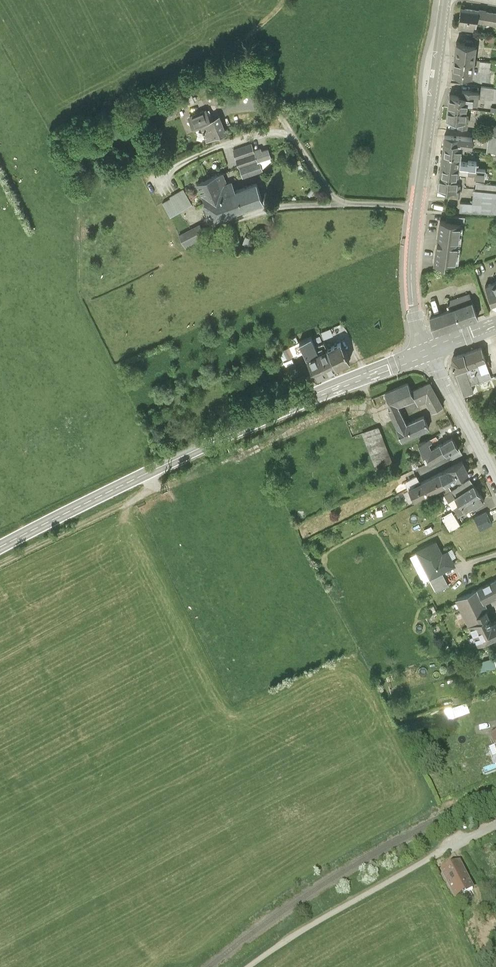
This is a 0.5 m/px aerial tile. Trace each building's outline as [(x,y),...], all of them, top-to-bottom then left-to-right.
[(474,24),(477,25),(477,22),(495,25),(495,13),(463,8),(460,26),(474,28),(474,24)] [(476,44),(457,42),(455,57),(474,60),(476,44)] [(474,60),(455,57),(453,73),(472,76),(474,60)] [(490,62),(480,61),(479,70),(489,71),(490,62)] [(482,85),(481,91),(479,91),(478,97),(495,100),(495,87),(482,85)] [(462,91),(459,91),(459,95),(450,93),(448,107),(467,109),(468,103),(477,104),(478,97),(479,91),(462,88),(462,91)] [(467,109),(448,107),(447,119),(459,121),(458,127),(467,128),(469,117),(466,116),(467,109)] [(210,122),(206,112),(190,118),(195,131),(202,129),(207,142),(226,135),(219,118),(210,122)] [(473,133),(445,130),(442,154),(461,156),(462,151),(467,152),(468,148),(471,148),(473,133)] [(490,136),(487,152),(492,153),(495,153),(495,137),(492,136),(490,136)] [(252,145),(234,151),(243,176),(261,170),(261,169),(258,161),(269,157),(271,157),(270,153),(268,149),(262,152),(261,148),(254,151),(252,145)] [(467,163),(460,162),(461,156),(442,154),(441,165),(465,168),(475,169),(476,162),(468,161),(467,163)] [(270,161),(269,157),(258,161),(261,169),(270,161)] [(465,168),(441,165),(440,176),(459,178),(459,174),(464,174),(465,168)] [(475,169),(465,168),(464,174),(474,175),(474,179),(484,180),(485,170),(475,169)] [(223,174),(210,179),(218,199),(222,197),(234,192),(230,182),(226,183),(223,174)] [(459,178),(440,176),(438,188),(448,189),(457,190),(461,191),(461,186),(458,186),(459,178)] [(205,203),(218,199),(210,179),(197,184),(205,203)] [(256,184),(239,190),(246,208),(262,202),(256,184)] [(457,190),(448,189),(447,196),(459,198),(461,191),(457,190)] [(191,203),(183,190),(171,197),(172,199),(163,204),(170,215),(178,211),(191,203)] [(234,192),(222,197),(229,214),(246,208),(239,190),(234,192)] [(461,203),(461,212),(495,215),(495,192),(476,190),(475,190),(473,204),(461,203)] [(218,199),(205,203),(212,221),(229,214),(222,197),(218,199)] [(447,215),(446,222),(462,224),(463,224),(464,216),(447,215)] [(445,266),(445,261),(457,262),(462,224),(446,222),(440,221),(435,265),(445,266)] [(191,229),(179,236),(185,249),(207,238),(200,225),(191,229)] [(487,285),(494,304),(495,303),(495,282),(487,285)] [(450,308),(430,315),(434,332),(478,316),(470,293),(448,301),(450,308)] [(292,338),(295,344),(300,342),(297,336),(292,338)] [(317,376),(328,371),(319,352),(311,336),(300,342),(304,350),(317,376)] [(288,358),(304,350),(300,342),(295,344),(284,349),(288,358)] [(340,342),(328,348),(332,357),(333,356),(338,366),(349,360),(340,342)] [(481,347),(451,357),(463,394),(473,391),(470,383),(479,381),(476,372),(488,368),(481,347)] [(328,371),(338,366),(333,356),(332,357),(328,348),(319,352),(328,371)] [(476,372),(479,381),(491,377),(488,368),(476,372)] [(430,381),(411,390),(415,398),(418,403),(426,399),(433,411),(443,406),(430,381)] [(389,408),(395,422),(404,418),(397,405),(415,398),(411,390),(408,383),(385,393),(391,406),(389,408)] [(406,423),(404,418),(395,422),(397,426),(396,427),(402,439),(428,427),(423,416),(406,423)] [(392,459),(378,427),(363,433),(376,466),(392,459)] [(425,455),(429,463),(448,452),(458,447),(452,437),(431,449),(429,444),(432,442),(430,438),(419,443),(423,455),(425,455)] [(461,453),(458,447),(448,452),(452,459),(461,453)] [(462,460),(440,473),(447,485),(468,471),(462,460)] [(447,485),(440,473),(421,482),(409,488),(409,489),(414,498),(416,502),(447,485)] [(409,488),(421,482),(417,475),(405,481),(409,488)] [(448,501),(455,496),(473,484),(470,479),(451,491),(450,490),(444,494),(448,501)] [(483,500),(473,484),(455,496),(462,507),(464,511),(472,505),(473,507),(483,500)] [(450,490),(447,485),(441,489),(444,494),(450,490)] [(414,498),(409,489),(404,492),(409,501),(414,498)] [(455,496),(448,501),(455,511),(462,507),(455,496)] [(457,515),(464,511),(462,507),(455,511),(457,515)] [(460,523),(452,511),(444,516),(445,518),(443,520),(448,527),(450,530),(460,523)] [(486,511),(474,516),(480,529),(492,524),(486,511)] [(436,541),(418,550),(431,576),(432,576),(441,571),(455,564),(447,550),(442,553),(436,541)] [(448,585),(441,571),(432,576),(431,576),(428,577),(436,591),(448,585)] [(477,589),(484,602),(495,596),(495,580),(477,589)] [(469,593),(457,600),(458,602),(469,624),(487,616),(485,606),(484,602),(477,589),(469,593)] [(487,616),(469,624),(479,644),(495,635),(495,620),(491,623),(487,616)] [(483,663),(485,670),(495,667),(495,663),(495,660),(483,663)] [(466,700),(451,705),(455,715),(469,710),(466,700)] [(457,866),(442,874),(454,896),(459,894),(461,897),(474,890),(464,873),(462,874),(457,866)] [(487,882),(494,895),(495,894),(495,882),(495,879),(487,882)]
